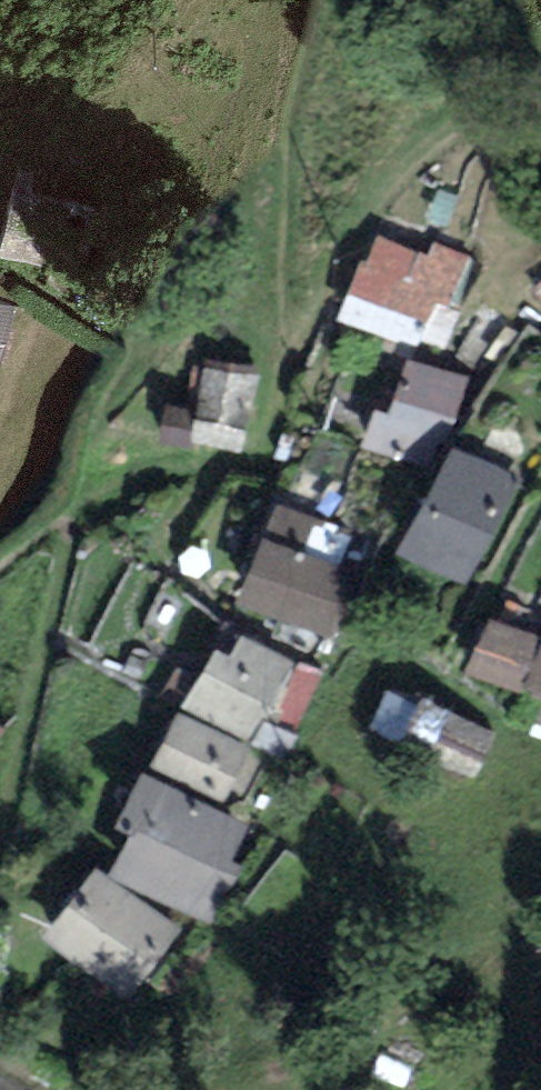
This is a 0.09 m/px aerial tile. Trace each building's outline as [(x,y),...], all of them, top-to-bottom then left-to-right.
[(13,181),(0,234),(0,240),(79,259),(93,200),(13,181)] [(368,250),(356,245),(330,307),(413,341),(417,332),(447,344),(462,307),(452,303),(473,253),(435,238),(430,251),(377,229),(368,250)] [(13,294),(0,291),(0,341),(13,294)] [(467,375),(408,353),(390,402),(374,396),(358,437),(434,465),(467,375)] [(257,364),(203,355),(196,401),(163,396),(157,433),(190,439),(191,433),(244,442),(257,364)] [(524,475),(454,438),(397,543),(467,581),(524,475)] [(374,542),(276,500),(236,590),(334,633),(374,542)] [(486,606),(461,661),(540,698),(540,631),(486,606)] [(233,647),(217,637),(181,696),(254,741),(304,660),(247,625),(233,647)] [(442,695),(414,733),(478,779),(506,741),(442,695)] [(249,741),(177,701),(150,750),(222,790),(249,741)] [(0,716),(0,736),(9,723),(0,716)] [(250,820),(144,758),(117,803),(132,811),(106,856),(214,919),(249,860),(233,850),(250,820)] [(180,926),(92,856),(42,917),(130,988),(180,926)]
